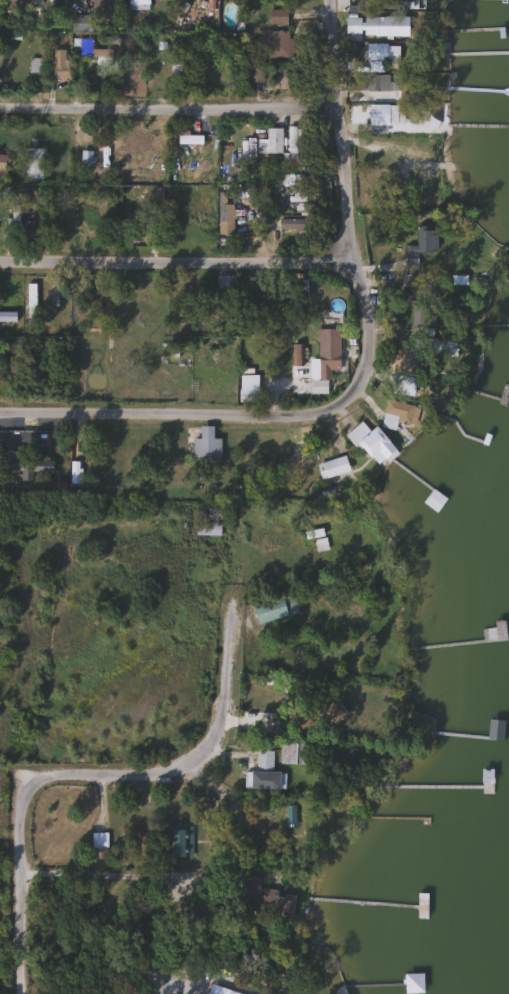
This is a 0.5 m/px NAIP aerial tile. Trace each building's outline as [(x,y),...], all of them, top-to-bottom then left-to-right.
[(6,11),(0,7),(0,0),(12,0),(6,11)] [(127,10),(127,0),(147,0),(147,10),(127,10)] [(384,8),(384,0),(415,0),(415,8),(384,8)] [(269,10),(285,10),(285,22),(269,22),(269,10)] [(365,17),(401,17),(401,36),(365,36),(365,17)] [(261,30),(289,31),(289,57),(261,56),(261,30)] [(91,38),(91,49),(109,49),(109,63),(95,63),(95,56),(78,56),(78,38),(91,38)] [(398,44),(398,61),(365,61),(365,44),(398,44)] [(52,50),(66,50),(66,79),(52,79),(52,50)] [(43,58),(43,73),(28,73),(28,58),(43,58)] [(184,62),(184,73),(171,73),(171,62),(184,62)] [(287,85),(246,84),(246,67),(287,68),(287,85)] [(387,74),(387,91),(365,91),(365,74),(387,74)] [(396,105),(396,113),(400,113),(400,125),(368,125),(368,104),(396,105)] [(297,127),(297,166),(287,166),(287,127),(297,127)] [(280,128),(280,153),(256,153),(256,139),(265,139),(265,128),(280,128)] [(41,148),(41,179),(22,179),(22,148),(41,148)] [(132,151),(132,163),(124,163),(124,151),(132,151)] [(165,196),(168,221),(157,223),(154,197),(165,196)] [(232,204),(232,221),(217,221),(217,204),(232,204)] [(385,217),(385,229),(370,229),(370,217),(385,217)] [(230,291),(230,306),(206,306),(206,291),(230,291)] [(15,322),(0,322),(0,311),(15,311),(15,322)] [(338,370),(329,370),(329,379),(317,379),(317,329),(338,329),(338,370)] [(454,354),(430,353),(430,340),(454,341),(454,354)] [(291,365),(292,345),(301,345),(300,365),(291,365)] [(419,351),(415,376),(390,371),(394,347),(419,351)] [(388,393),(390,375),(415,377),(413,396),(388,393)] [(411,428),(381,425),(384,401),(414,405),(411,428)] [(346,435),(362,419),(394,451),(378,467),(346,435)] [(310,447),(310,469),(289,469),(289,447),(310,447)] [(71,485),(71,449),(79,449),(79,485),(71,485)] [(43,471),(0,471),(0,461),(43,461),(43,471)] [(434,513),(422,503),(432,490),(445,500),(434,513)] [(219,523),(219,536),(195,536),(195,523),(219,523)] [(322,537),(305,539),(304,533),(321,530),(322,537)] [(257,625),(251,607),(292,594),(298,612),(257,625)] [(347,714),(330,730),(313,713),(330,697),(347,714)] [(504,725),(504,739),(490,739),(490,725),(504,725)] [(310,765),(280,765),(280,744),(310,744),(310,765)] [(255,771),(255,751),(271,751),(271,771),(255,771)] [(165,857),(165,829),(192,829),(192,857),(165,857)] [(106,848),(90,848),(90,833),(106,833),(106,848)] [(293,894),(291,915),(247,911),(249,890),(293,894)] [(426,893),(426,918),(416,918),(416,893),(426,893)] [(214,909),(202,911),(200,899),(212,897),(214,909)]
